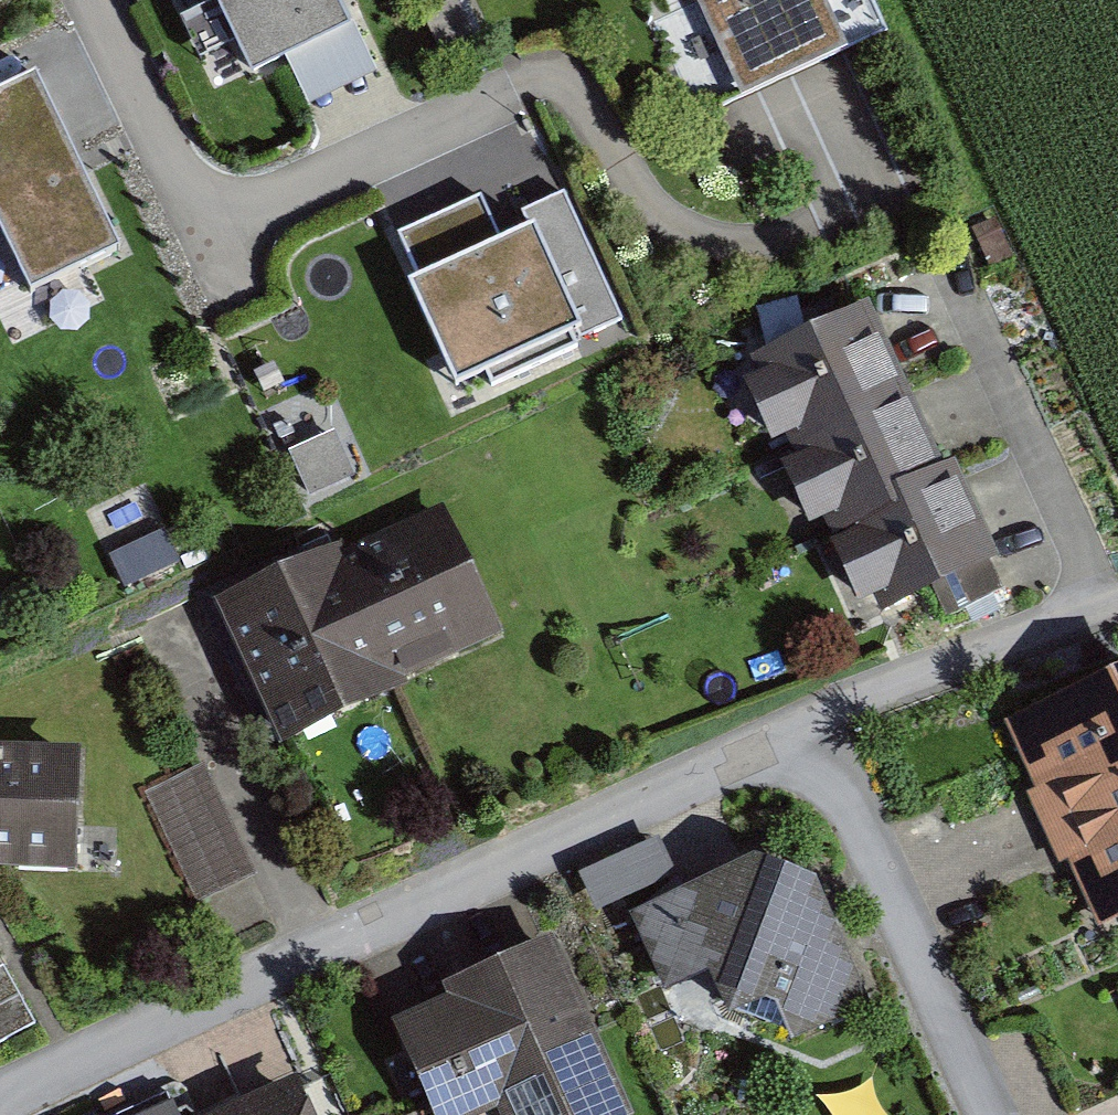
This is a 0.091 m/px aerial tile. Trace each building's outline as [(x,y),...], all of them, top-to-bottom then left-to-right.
[(331,0),(221,0),(255,70),(345,27),(331,0)] [(746,95),(850,47),(828,0),(702,0),(746,95)] [(118,246),(39,76),(0,94),(0,224),(29,287),(118,246)] [(563,193),(529,209),(560,274),(594,257),(563,193)] [(503,240),(482,195),(396,235),(416,278),(407,282),(455,385),(485,371),(491,385),(575,346),(570,334),(581,329),(533,226),(503,240)] [(605,280),(576,293),(595,333),(623,319),(605,280)] [(938,477),(863,314),(763,361),(839,528),(850,523),(887,603),(922,589),(936,617),(1003,588),(948,472),(938,477)] [(381,680),(495,629),(438,505),(220,604),(287,754),(393,707),(381,680)] [(1000,734),(1090,945),(1117,933),(1117,683),(1000,734)] [(0,745),(0,866),(78,869),(82,747),(0,745)] [(210,762),(147,793),(197,892),(259,861),(210,762)] [(776,864),(640,918),(685,990),(734,974),(759,1015),(799,999),(825,1054),(862,1040),(852,1013),(883,1004),(845,884),(776,864)] [(537,901),(494,914),(506,954),(549,941),(537,901)] [(546,946),(453,988),(460,1003),(406,1028),(439,1100),(497,1074),(515,1114),(608,1114),(620,1110),(546,946)] [(7,960),(0,963),(0,1045),(40,1025),(7,960)] [(820,1102),(825,1114),(891,1114),(874,1078),(820,1102)] [(289,1092),(247,1111),(238,1092),(190,1114),(300,1114),(289,1092)] [(171,1103),(145,1114),(177,1114),(171,1103)]
